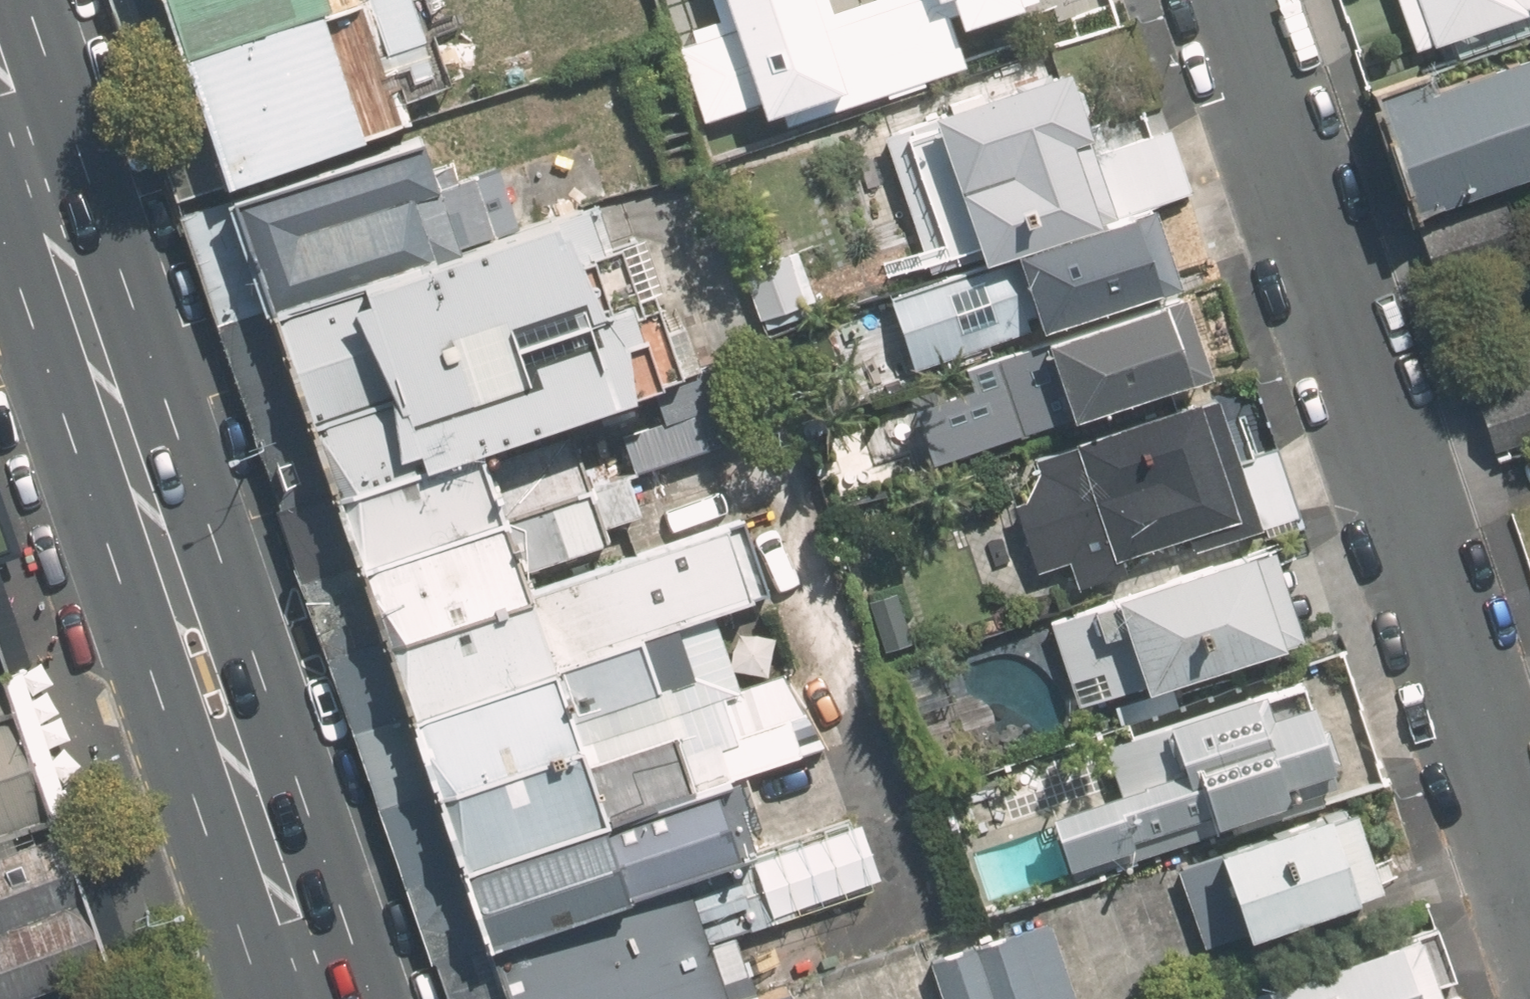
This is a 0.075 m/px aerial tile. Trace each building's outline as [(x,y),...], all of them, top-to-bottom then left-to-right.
[(188,50),(333,0),(171,0),(188,50)] [(188,50),(231,173),(410,120),(404,95),(449,82),(422,0),(333,0),(188,50)] [(751,124),(1046,24),(1038,0),(885,0),(848,12),(844,0),(708,0),(751,124)] [(1412,49),(1529,9),(1529,0),(1395,0),(1412,49)] [(1374,110),(1410,216),(1529,174),(1529,57),(1374,110)] [(923,281),(1192,177),(1171,123),(1078,159),(1042,67),(900,122),(911,150),(877,163),(923,281)] [(231,192),(269,303),(454,243),(415,129),(231,192)] [(269,303),(330,486),(338,484),(567,407),(662,377),(621,252),(602,194),(454,243),(269,303)] [(1513,258),(1495,205),(1419,231),(1438,284),(1513,258)] [(1142,211),(877,299),(905,380),(1129,305),(1164,294),(1169,292),(1142,211)] [(1129,305),(905,380),(934,469),(1194,382),(1164,294),(1129,305)] [(1529,371),(1470,391),(1490,450),(1529,436),(1529,351),(1523,354),(1529,371)] [(338,484),(361,554),(591,476),(567,407),(338,484)] [(1210,407),(996,480),(1028,573),(1055,564),(1066,596),(1253,532),(1210,407)] [(361,554),(386,629),(528,581),(520,557),(608,527),(591,476),(361,554)] [(386,629),(412,702),(552,657),(763,588),(738,512),(528,581),(386,629)] [(1257,546),(1038,621),(1069,714),(1289,639),(1257,546)] [(412,702),(436,779),(577,733),(552,657),(412,702)] [(14,710),(16,709),(0,673),(0,714),(14,710)] [(1059,887),(1338,785),(1304,693),(1244,715),(1238,698),(1092,751),(1108,796),(1035,822),(1059,887)] [(0,714),(0,842),(51,825),(14,710),(0,714)] [(436,779),(464,863),(605,816),(577,733),(436,779)] [(464,863),(492,937),(693,867),(737,852),(711,780),(605,816),(464,863)] [(1165,869),(1184,922),(1207,914),(1220,949),(1359,899),(1327,811),(1165,869)] [(0,842),(0,998),(12,998),(107,969),(59,823),(51,825),(0,842)] [(512,998),(791,998),(784,979),(735,995),(693,867),(492,937),(512,998)] [(919,964),(932,998),(1065,998),(1038,922),(919,964)] [(1234,998),(1425,998),(1401,936),(1234,998)]
